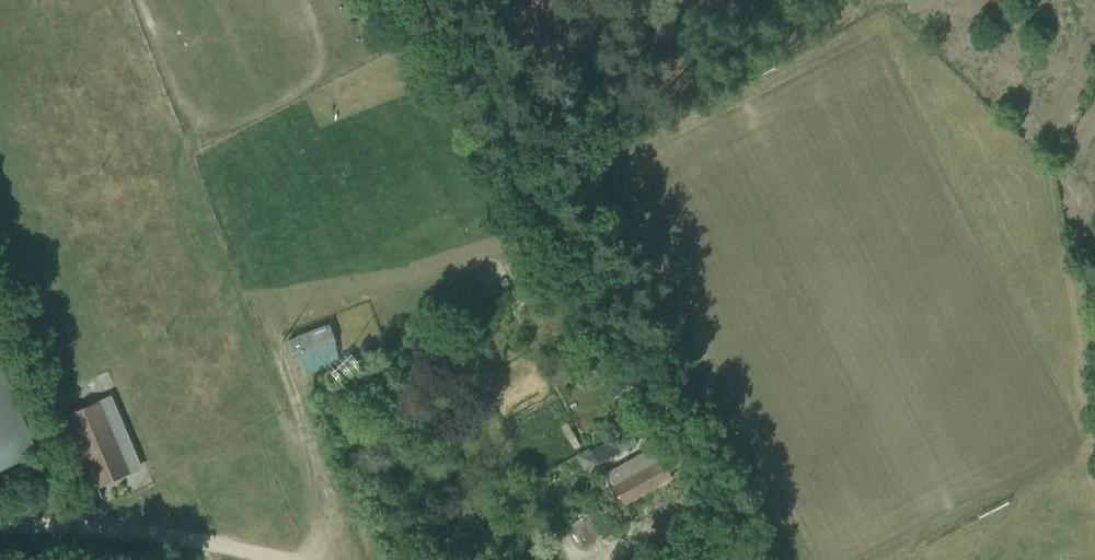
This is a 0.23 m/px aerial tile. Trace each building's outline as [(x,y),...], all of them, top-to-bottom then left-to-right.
[(288,338),(295,356),(337,340),(331,322),(288,338)] [(644,372),(637,359),(622,368),(629,380),(644,372)] [(36,452),(0,366),(0,466),(36,452)] [(555,382),(570,374),(566,366),(551,375),(555,382)] [(127,471),(98,402),(66,416),(95,484),(127,471)] [(681,465),(658,424),(648,430),(656,444),(607,471),(624,502),(673,475),(670,471),(681,465)] [(590,451),(597,464),(638,443),(631,429),(590,451)] [(585,547),(616,531),(603,507),(600,509),(597,504),(579,513),(582,518),(573,523),(585,547)]
